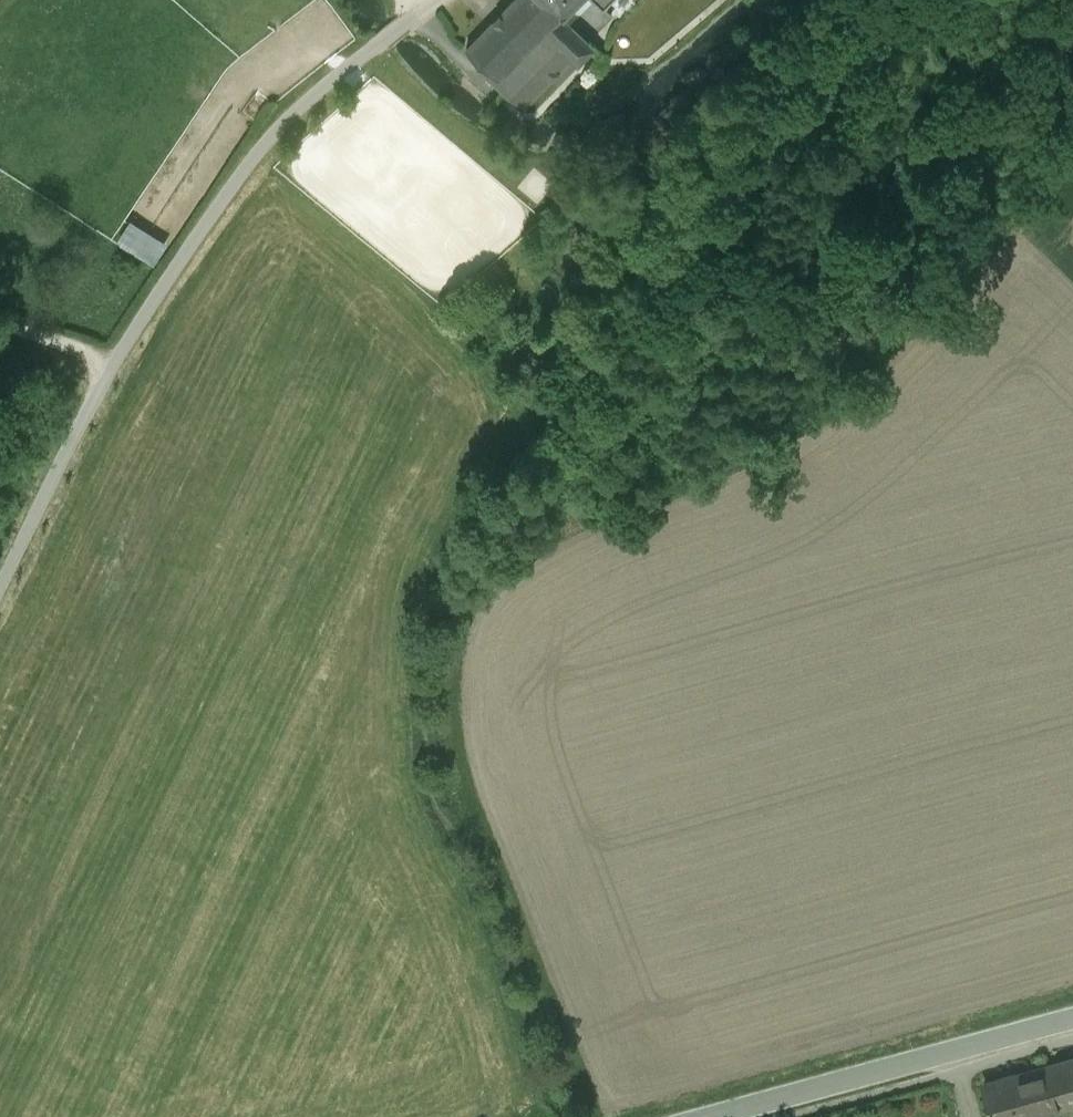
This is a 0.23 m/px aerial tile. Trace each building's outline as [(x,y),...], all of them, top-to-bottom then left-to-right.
[(465,49),(524,106),(527,104),(526,104),(575,54),(578,58),(592,43),(587,38),(585,39),(545,0),(513,0),(465,49)] [(585,39),(587,38),(611,13),(604,7),(611,0),(545,0),(585,39)] [(156,263),(169,241),(129,218),(116,240),(156,263)] [(981,1087),(990,1116),(1024,1116),(1030,1115),(1051,1109),(1072,1102),(1072,1059),(981,1087)] [(1030,1115),(1030,1116),(1054,1116),(1051,1109),(1030,1115)]
